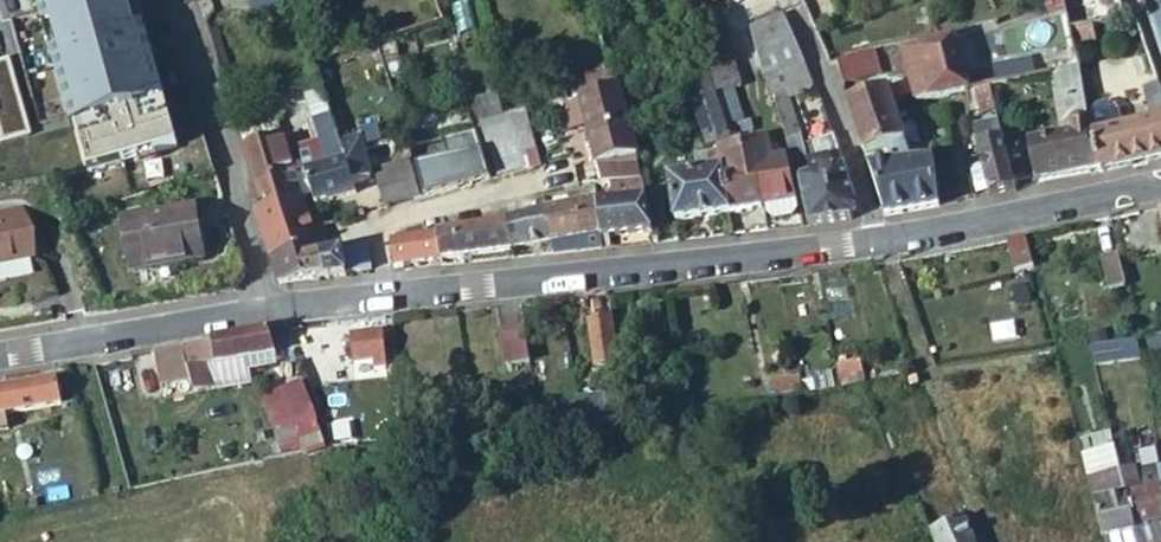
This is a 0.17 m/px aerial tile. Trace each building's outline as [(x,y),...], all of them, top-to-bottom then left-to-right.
[(178,149),(143,0),(50,0),(90,169),(178,149)] [(699,44),(715,13),(710,0),(678,0),(699,44)] [(715,13),(722,0),(710,0),(715,13)] [(1117,3),(1094,9),(1093,0),(1063,0),(1065,10),(1069,30),(1089,25),(1114,18),(1122,15),(1117,3)] [(804,64),(782,12),(751,29),(762,75),(785,69),(804,64)] [(1122,15),(1114,18),(1124,44),(1141,39),(1140,37),(1131,13),(1122,15)] [(1148,17),(1160,52),(1160,13),(1148,17)] [(1089,25),(1069,30),(1075,56),(1095,51),(1089,25)] [(723,36),(699,44),(709,75),(734,66),(723,36)] [(900,50),(910,84),(913,101),(965,88),(951,37),(900,50)] [(709,75),(699,44),(675,54),(682,76),(690,97),(700,127),(708,150),(692,153),(695,173),(668,177),(674,220),(729,211),(721,168),(736,166),(732,145),(715,93),(709,75)] [(836,58),(842,82),(875,74),(869,50),(836,58)] [(813,86),(804,64),(785,69),(804,117),(813,86)] [(618,84),(610,65),(595,70),(602,88),(618,84)] [(995,85),(1035,83),(1035,65),(995,67),(995,85)] [(734,66),(709,75),(715,93),(740,84),(734,66)] [(804,117),(785,69),(762,75),(788,122),(797,165),(812,162),(809,154),(797,120),(804,117)] [(1049,83),(1080,81),(1078,70),(1046,70),(1045,82),(1049,83)] [(1093,146),(1088,120),(1088,118),(1080,81),(1049,83),(1061,137),(1026,145),(1034,184),(1097,169),(1093,146)] [(1159,81),(1146,84),(1156,120),(1123,128),(1094,134),(1090,117),(1088,118),(1088,120),(1093,146),(1097,169),(1099,171),(1160,157),(1160,87),(1159,81)] [(608,181),(639,177),(620,88),(618,84),(602,88),(577,94),(598,182),(608,181)] [(987,85),(973,86),(978,108),(980,115),(993,111),(987,85)] [(886,89),(845,101),(854,129),(895,116),(887,91),(886,89)] [(1094,134),(1123,128),(1120,111),(1114,104),(1106,101),(1099,103),(1093,109),(1090,117),(1094,134)] [(527,117),(524,110),(511,114),(516,138),(523,167),(537,163),(527,117)] [(483,122),(496,175),(512,170),(523,167),(516,138),(511,114),(483,122)] [(904,145),(895,116),(854,129),(863,154),(904,145)] [(471,125),(453,131),(462,159),(480,152),(471,125)] [(988,194),(1013,188),(997,125),(973,131),(988,194)] [(834,170),(845,167),(835,139),(831,129),(821,132),(834,170)] [(358,138),(341,143),(346,159),(352,181),(369,176),(358,138)] [(752,142),(763,205),(764,215),(774,219),(789,217),(797,209),(795,200),(787,156),(771,159),(767,139),(752,142)] [(424,141),(407,147),(410,157),(412,163),(420,196),(438,191),(424,141)] [(245,153),(248,165),(285,154),(282,142),(245,153)] [(721,168),(729,211),(763,205),(752,142),(732,145),(736,166),(721,168)] [(931,142),(905,149),(914,177),(935,172),(931,142)] [(341,143),(329,146),(333,162),(346,159),(341,143)] [(905,149),(904,145),(863,154),(883,215),(916,209),(938,204),(935,172),(914,177),(905,149)] [(248,165),(260,208),(301,197),(287,154),(285,154),(248,165)] [(412,163),(410,157),(389,163),(382,191),(386,206),(388,206),(394,204),(420,196),(412,163)] [(352,181),(346,159),(333,162),(304,169),(312,194),(315,201),(355,190),(352,181)] [(797,165),(800,177),(816,173),(812,162),(797,165)] [(816,173),(800,177),(809,224),(850,219),(859,208),(845,167),(834,170),(825,171),(816,173)] [(601,239),(651,233),(639,177),(608,181),(612,201),(596,203),(601,239)] [(301,197),(260,208),(254,209),(270,252),(315,238),(301,197)] [(601,239),(596,203),(580,206),(585,241),(587,250),(603,249),(601,239)] [(117,217),(126,268),(195,256),(185,206),(117,217)] [(551,254),(587,250),(585,241),(580,206),(548,211),(544,211),(549,246),(551,254)] [(31,257),(20,207),(0,211),(0,264),(31,257)] [(521,250),(549,246),(544,211),(507,218),(512,251),(521,250)] [(436,231),(440,260),(450,258),(512,251),(507,218),(473,225),(436,231)] [(388,240),(393,266),(400,266),(440,260),(436,231),(388,240)] [(1023,235),(1003,239),(1012,272),(1033,267),(1023,235)] [(280,280),(324,275),(320,254),(315,238),(270,252),(280,280)] [(344,273),(374,269),(367,246),(339,250),(344,273)] [(1100,250),(1108,277),(1122,273),(1114,246),(1100,250)] [(345,277),(344,273),(339,250),(320,254),(324,275),(325,279),(345,277)] [(612,320),(588,323),(596,365),(619,362),(612,320)] [(527,359),(523,330),(499,333),(502,362),(527,359)] [(274,354),(268,332),(260,333),(181,347),(185,364),(192,392),(212,389),(208,366),(274,354)] [(382,332),(350,334),(352,358),(371,357),(372,364),(385,363),(382,332)] [(1146,335),(1149,352),(1160,350),(1160,333),(1146,335)] [(181,347),(158,351),(161,369),(185,364),(181,347)] [(846,357),(848,379),(862,376),(859,355),(846,357)] [(759,396),(801,389),(798,372),(755,380),(759,396)] [(153,408),(174,402),(167,373),(146,378),(153,408)] [(12,428),(8,410),(62,398),(57,376),(0,388),(0,431),(12,428)] [(301,379),(282,385),(290,413),(309,407),(301,379)] [(627,419),(623,394),(602,396),(606,421),(627,419)] [(602,396),(577,400),(581,424),(606,421),(602,396)] [(290,413),(299,446),(319,440),(309,407),(290,413)] [(1117,461),(1084,468),(1088,486),(1099,483),(1103,501),(1110,500),(1103,472),(1120,469),(1117,461)] [(1141,541),(1143,541),(1160,538),(1160,466),(1137,471),(1135,466),(1120,469),(1121,476),(1133,529),(1141,541)] [(1101,536),(1133,529),(1121,476),(1120,469),(1103,472),(1110,500),(1103,501),(1099,483),(1088,486),(1093,504),(1101,536)] [(916,502),(935,541),(973,541),(974,541),(948,488),(916,502)] [(1068,510),(1072,521),(1076,536),(1078,541),(1101,536),(1093,504),(1068,510)] [(1104,541),(1141,541),(1133,529),(1101,536),(1104,541)]
